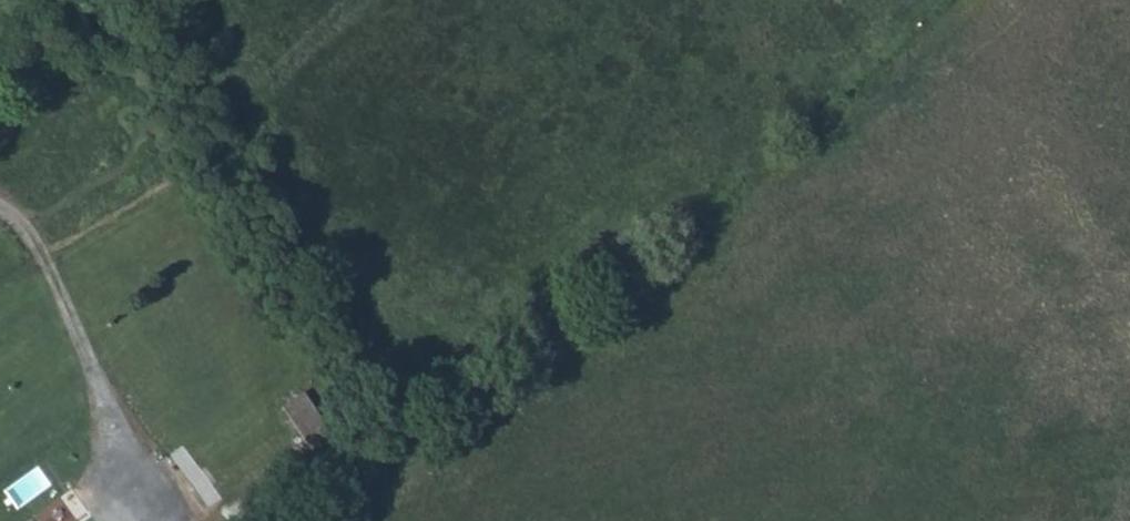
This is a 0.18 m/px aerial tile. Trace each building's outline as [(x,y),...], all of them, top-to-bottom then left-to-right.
[(299,401),(277,415),(304,455),(325,440),(299,401)]
